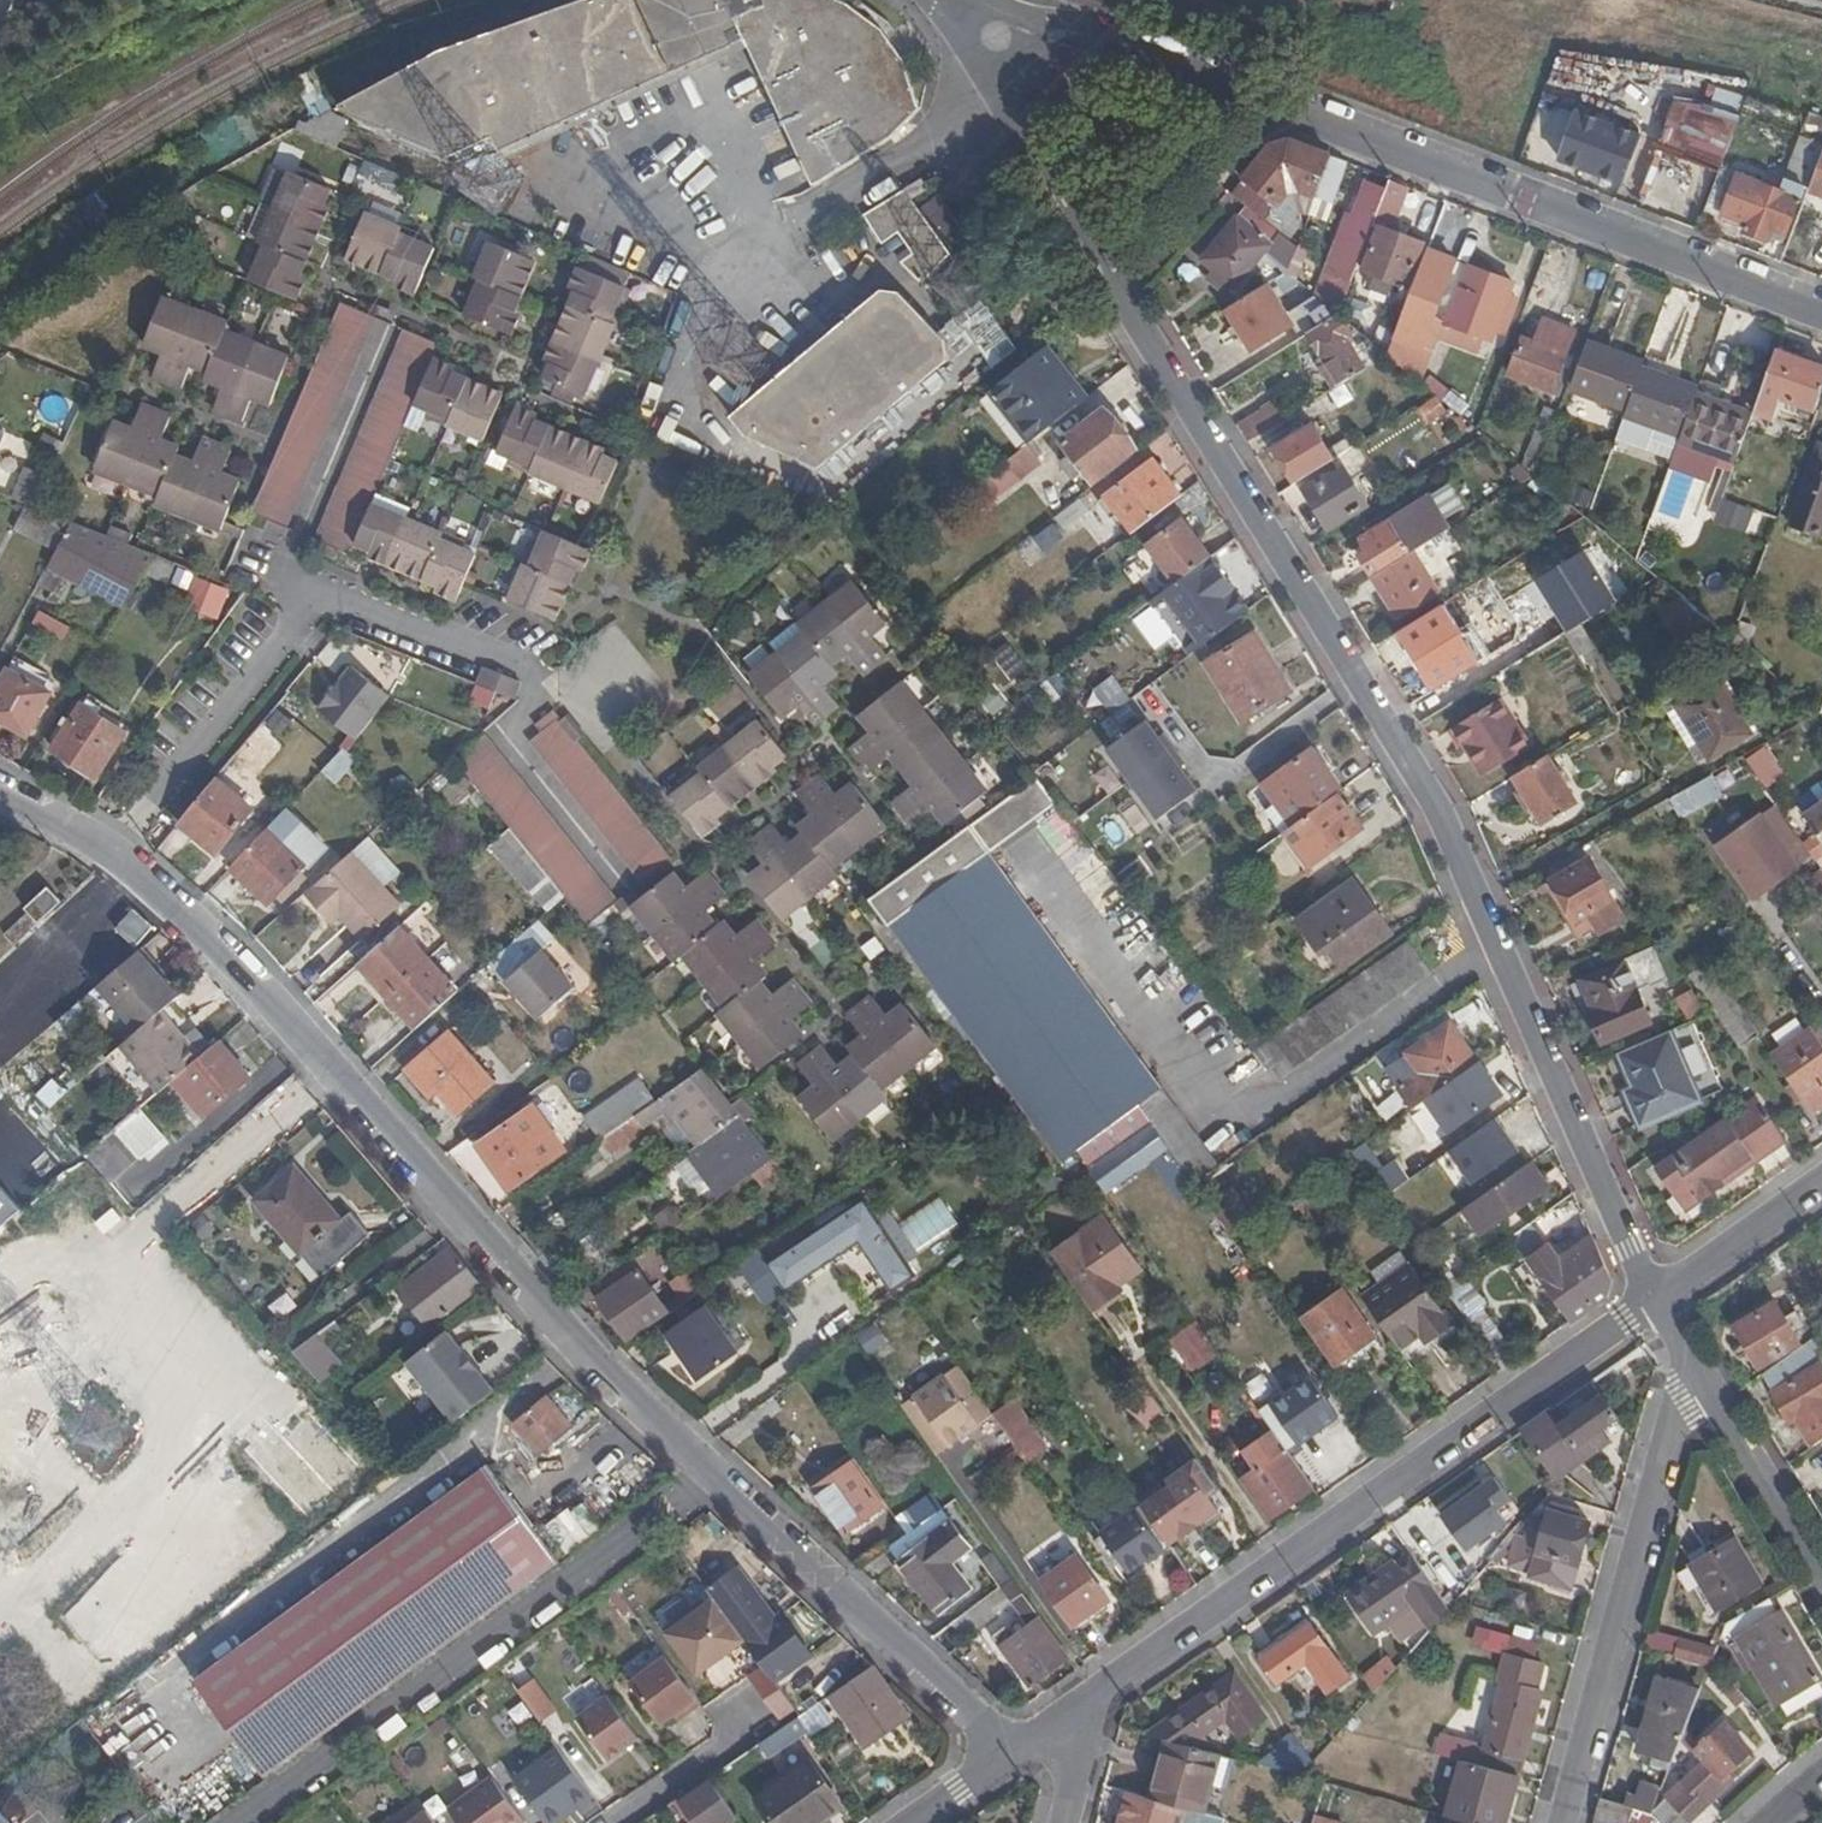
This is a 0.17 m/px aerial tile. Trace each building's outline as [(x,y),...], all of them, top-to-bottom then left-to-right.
[(5,24),(14,0),(0,0),(0,22),(5,24)] [(478,37),(445,49),(391,78),(339,106),(341,114),(354,119),(451,159),(488,142),(499,156),(702,60),(743,40),(813,185),(872,149),(887,140),(893,134),(904,122),(917,109),(901,59),(881,31),(847,4),(837,0),(584,0),(478,37)] [(1605,118),(1614,94),(1588,88),(1561,164),(1570,166),(1589,174),(1623,187),(1632,166),(1640,169),(1646,154),(1637,151),(1616,131),(1619,124),(1605,118)] [(1666,155),(1731,169),(1743,112),(1678,98),(1666,155)] [(1561,152),(1576,113),(1544,101),(1530,140),(1561,152)] [(330,110),(296,130),(314,139),(341,125),(330,110)] [(341,125),(314,139),(337,147),(343,129),(341,125)] [(1233,170),(1244,179),(1270,147),(1259,138),(1233,170)] [(1808,140),(1793,183),(1809,188),(1821,150),(1821,144),(1808,140)] [(1244,179),(1232,195),(1247,207),(1267,221),(1272,213),(1277,207),(1288,194),(1297,192),(1316,199),(1332,158),(1291,141),(1270,147),(1244,179)] [(1808,191),(1821,196),(1821,150),(1809,188),(1808,191)] [(1347,164),(1332,158),(1316,199),(1333,205),(1347,164)] [(368,162),(355,182),(388,202),(401,182),(368,162)] [(1589,174),(1570,166),(1567,172),(1586,179),(1589,174)] [(302,261),(332,190),(292,173),(252,267),(257,270),(252,282),(293,299),(307,264),(302,261)] [(1797,198),(1739,177),(1724,215),(1748,225),(1744,232),(1769,242),(1773,230),(1784,235),(1797,198)] [(919,178),(902,189),(908,198),(925,187),(919,178)] [(1405,185),(1389,178),(1385,189),(1372,226),(1379,228),(1388,232),(1405,185)] [(1372,226),(1385,189),(1361,180),(1316,298),(1338,315),(1372,226)] [(939,242),(915,207),(908,198),(902,189),(863,216),(883,244),(898,233),(911,253),(900,261),(922,281),(948,254),(939,242)] [(1406,220),(1422,223),(1427,194),(1411,191),(1406,220)] [(1297,192),(1288,194),(1277,207),(1272,213),(1289,226),(1295,219),(1296,202),(1297,192)] [(959,228),(935,193),(915,207),(939,242),(959,228)] [(1267,221),(1247,207),(1202,261),(1214,272),(1210,278),(1229,294),(1266,249),(1289,266),(1296,247),(1298,244),(1267,221)] [(385,270),(383,275),(418,291),(436,250),(421,243),(424,238),(369,213),(350,254),(385,270)] [(1424,245),(1388,232),(1379,228),(1363,271),(1408,288),(1424,245)] [(515,296),(531,261),(531,260),(491,243),(465,301),(471,304),(466,317),(506,334),(520,299),(520,298),(515,296)] [(1310,253),(1296,247),(1289,266),(1287,272),(1299,283),(1310,253)] [(348,260),(383,275),(385,270),(350,254),(348,260)] [(585,270),(625,287),(630,274),(590,257),(585,270)] [(535,262),(531,261),(515,296),(520,298),(535,262)] [(1505,304),(1512,286),(1455,264),(1434,319),(1449,325),(1444,339),(1476,351),(1480,337),(1491,341),(1495,331),(1505,335),(1516,308),(1505,304)] [(619,303),(625,287),(585,270),(570,305),(577,308),(546,380),(587,397),(626,305),(619,303)] [(1293,326),(1301,339),(1308,335),(1338,315),(1316,298),(1314,296),(1286,314),(1267,285),(1227,311),(1252,351),(1293,326)] [(752,438),(823,471),(945,361),(943,338),(897,293),(878,290),(735,415),(752,438)] [(226,386),(216,411),(243,422),(254,398),(272,405),(291,358),(229,331),(232,322),(168,295),(148,343),(166,350),(156,375),(185,387),(195,363),(212,370),(208,379),(226,386)] [(376,318),(341,303),(250,514),(286,528),(376,318)] [(1321,369),(1334,390),(1387,356),(1375,346),(1358,356),(1346,338),(1356,331),(1338,315),(1308,335),(1326,365),(1321,369)] [(1553,392),(1575,332),(1544,321),(1536,344),(1523,340),(1518,355),(1513,353),(1510,362),(1514,363),(1510,378),(1553,392)] [(1432,339),(1399,326),(1388,357),(1416,380),(1432,339)] [(315,541),(336,550),(351,556),(441,347),(404,331),(315,541)] [(1645,363),(1585,342),(1566,390),(1627,412),(1645,363)] [(1035,439),(1088,398),(1049,349),(992,394),(1031,442),(1035,439)] [(1775,352),(1751,414),(1771,421),(1773,414),(1808,427),(1821,389),(1821,369),(1775,352)] [(1647,357),(1645,363),(1627,412),(1625,417),(1681,437),(1696,396),(1698,389),(1663,377),(1667,364),(1647,357)] [(486,442),(503,402),(468,387),(469,383),(434,366),(417,407),(431,412),(429,417),(486,442)] [(468,387),(503,402),(505,399),(469,383),(468,387)] [(1330,413),(1356,398),(1348,384),(1321,401),(1330,413)] [(1751,417),(1696,396),(1681,437),(1679,444),(1734,464),(1751,417)] [(1238,428),(1248,444),(1288,418),(1276,398),(1262,407),(1264,411),(1238,428)] [(237,537),(243,524),(225,516),(240,484),(221,476),(232,451),(204,440),(193,465),(176,457),(179,450),(162,442),(172,419),(143,406),(132,430),(114,423),(95,469),(159,496),(156,505),(237,537)] [(1523,468),(1534,478),(1557,414),(1546,409),(1523,468)] [(1095,482),(1134,450),(1103,410),(1063,443),(1072,452),(1061,462),(1074,479),(1085,470),(1095,482)] [(603,505),(620,464),(568,442),(570,437),(571,436),(516,412),(499,454),(513,460),(511,465),(603,505)] [(1681,437),(1625,417),(1617,440),(1673,460),(1679,444),(1681,437)] [(1273,449),(1295,484),(1333,460),(1312,425),(1273,449)] [(568,442),(620,464),(622,459),(570,437),(568,442)] [(1486,437),(1465,451),(1471,459),(1495,445),(1486,437)] [(1028,444),(1007,461),(1022,480),(1043,463),(1028,444)] [(1820,449),(1790,529),(1818,539),(1821,528),(1821,450),(1820,449)] [(1133,532),(1180,495),(1153,460),(1105,497),(1133,532)] [(1327,530),(1365,506),(1345,470),(1327,480),(1325,476),(1303,490),(1327,530)] [(1465,505),(1451,482),(1431,496),(1445,519),(1465,505)] [(1576,492),(1570,507),(1584,518),(1587,520),(1595,499),(1576,492)] [(1406,557),(1413,552),(1452,529),(1445,519),(1431,496),(1391,521),(1409,551),(1405,554),(1406,557)] [(1065,532),(1090,512),(1080,499),(1055,519),(1065,532)] [(463,597),(479,557),(465,552),(467,545),(374,505),(358,545),(375,552),(372,558),(463,597)] [(28,506),(17,531),(56,551),(62,541),(71,522),(33,508),(28,506)] [(1156,598),(1210,557),(1183,520),(1138,554),(1150,570),(1141,578),(1156,598)] [(1042,557),(1068,538),(1055,521),(1029,541),(1042,557)] [(1409,551),(1391,521),(1362,539),(1369,550),(1359,556),(1370,575),(1405,554),(1409,551)] [(53,558),(51,560),(73,572),(69,578),(126,608),(138,590),(148,574),(157,556),(71,522),(62,541),(56,551),(53,558)] [(568,583),(574,585),(575,586),(589,550),(549,533),(543,547),(537,545),(513,602),(553,620),(554,619),(568,583)] [(333,559),(336,550),(315,541),(311,550),(333,559)] [(1644,586),(1657,578),(1636,561),(1619,547),(1609,558),(1644,586)] [(1406,557),(1372,578),(1398,619),(1438,593),(1413,552),(1406,557)] [(167,581),(175,564),(157,556),(148,574),(167,581)] [(1249,609),(1210,557),(1156,598),(1151,602),(1190,655),(1191,656),(1250,611),(1249,609)] [(51,560),(48,567),(69,578),(73,572),(51,560)] [(188,610),(224,618),(231,585),(196,577),(188,610)] [(560,621),(574,585),(568,583),(554,619),(560,621)] [(889,623),(857,584),(803,628),(809,635),(755,678),(787,718),(801,707),(817,727),(841,709),(824,688),(841,675),(834,667),(848,656),(864,677),(887,658),(871,637),(889,623)] [(1678,639),(1707,620),(1682,598),(1661,612),(1678,639)] [(67,640),(74,624),(40,611),(33,627),(67,640)] [(1409,647),(1447,707),(1500,675),(1486,652),(1473,661),(1449,622),(1409,647)] [(1242,721),(1291,692),(1256,633),(1206,664),(1242,721)] [(478,685),(514,699),(519,682),(485,668),(478,685)] [(52,692),(9,669),(0,686),(0,722),(28,736),(52,692)] [(354,669),(319,711),(357,741),(392,699),(354,669)] [(1710,759),(1751,733),(1718,679),(1677,705),(1710,759)] [(988,794),(902,685),(863,718),(874,732),(854,749),(873,773),(894,756),(917,786),(897,802),(917,827),(937,811),(948,826),(988,794)] [(1454,728),(1464,745),(1484,776),(1529,747),(1500,700),(1454,728)] [(97,776),(126,733),(83,705),(55,747),(97,776)] [(288,715),(277,706),(263,723),(274,732),(288,715)] [(644,883),(674,859),(554,708),(534,724),(542,733),(531,743),(644,883)] [(1147,721),(1108,749),(1159,819),(1197,792),(1147,721)] [(676,800),(704,833),(736,808),(732,802),(789,755),(763,722),(684,785),(688,790),(676,800)] [(1454,728),(1449,732),(1459,749),(1464,745),(1454,728)] [(564,896),(589,926),(618,902),(487,736),(455,761),(510,828),(537,862),(564,896)] [(1741,759),(1761,789),(1783,774),(1763,744),(1741,759)] [(355,760),(344,749),(322,772),(332,783),(355,760)] [(1337,794),(1342,791),(1312,750),(1263,785),(1294,826),(1337,794)] [(1547,757),(1516,777),(1544,823),(1576,803),(1547,757)] [(1725,768),(1670,799),(1679,815),(1733,784),(1725,768)] [(755,878),(786,918),(838,876),(832,868),(887,825),(856,785),(841,798),(825,778),(801,797),(817,817),(802,829),(808,835),(794,847),(777,826),(752,846),(768,867),(755,878)] [(989,853),(1057,803),(1037,778),(872,899),(958,1015),(1065,1160),(1076,1152),(1140,1105),(1153,1123),(1195,1182),(1217,1167),(989,853)] [(215,780),(180,823),(217,854),(252,810),(215,780)] [(1362,829),(1337,794),(1294,826),(1285,832),(1311,867),(1362,829)] [(1821,841),(1821,803),(1804,816),(1821,841)] [(1719,846),(1756,898),(1782,879),(1791,873),(1812,858),(1776,806),(1719,846)] [(537,862),(510,828),(492,845),(520,877),(537,862)] [(268,830),(231,869),(269,906),(307,866),(268,830)] [(1069,873),(1092,859),(1081,840),(1058,853),(1069,873)] [(1575,923),(1569,927),(1581,948),(1625,922),(1589,861),(1552,881),(1575,923)] [(548,910),(564,896),(537,862),(520,877),(548,910)] [(337,866),(293,905),(311,925),(322,915),(331,925),(352,948),(384,920),(337,866)] [(765,1068),(804,1037),(792,1022),(813,1006),(795,982),(774,998),(761,983),(769,976),(758,962),(778,945),(759,921),(737,937),(726,923),(718,929),(706,913),(727,897),(708,872),(686,889),(675,874),(635,905),(678,960),(685,954),(728,1008),(722,1014),(765,1068)] [(785,919),(786,918),(755,878),(754,879),(785,919)] [(1344,968),(1392,934),(1355,880),(1298,919),(1321,954),(1330,948),(1344,968)] [(1546,885),(1569,927),(1575,923),(1552,881),(1546,885)] [(28,913),(38,924),(62,903),(47,888),(25,909),(28,913)] [(872,899),(859,908),(944,1025),(958,1015),(872,899)] [(5,936),(15,946),(38,924),(28,913),(5,936)] [(322,915),(311,925),(320,934),(331,925),(322,915)] [(360,963),(389,995),(430,959),(401,926),(360,963)] [(530,926),(490,963),(540,1019),(575,987),(544,951),(548,947),(530,926)] [(1255,1051),(1277,1082),(1430,973),(1409,940),(1255,1051)] [(1638,987),(1665,975),(1654,949),(1583,980),(1596,1009),(1591,1011),(1604,1043),(1653,1021),(1638,987)] [(179,997),(139,952),(100,986),(140,1030),(164,1010),(179,997)] [(389,995),(418,1028),(459,991),(430,959),(389,995)] [(1758,1035),(1707,961),(1688,973),(1715,1012),(1739,1048),(1758,1035)] [(881,1089),(935,1045),(904,1005),(890,1016),(874,997),(848,1017),(864,1038),(850,1050),(854,1056),(840,1069),(823,1048),(800,1068),(815,1088),(801,1100),(833,1139),(886,1095),(881,1089)] [(189,1039),(164,1010),(140,1030),(124,1044),(163,1090),(174,1080),(197,1061),(184,1045),(189,1039)] [(1426,1099),(1478,1064),(1450,1024),(1384,1069),(1412,1108),(1426,1099)] [(1669,1031),(1617,1053),(1648,1120),(1697,1096),(1669,1031)] [(1821,1109),(1821,1051),(1809,1032),(1774,1056),(1816,1113),(1821,1109)] [(458,1114),(494,1084),(450,1034),(415,1064),(458,1114)] [(197,1061),(203,1055),(189,1039),(184,1045),(197,1061)] [(249,1077),(219,1042),(203,1055),(197,1061),(174,1080),(204,1115),(249,1077)] [(163,1090),(124,1044),(110,1056),(149,1102),(163,1090)] [(1478,1064),(1426,1099),(1457,1144),(1496,1117),(1488,1104),(1503,1093),(1481,1061),(1478,1064)] [(614,1130),(602,1139),(612,1155),(646,1131),(644,1130),(663,1116),(669,1125),(676,1120),(698,1146),(740,1115),(702,1068),(655,1101),(642,1111),(614,1130)] [(58,1077),(38,1093),(51,1109),(71,1093),(58,1077)] [(642,1111),(655,1101),(641,1082),(627,1091),(642,1111)] [(600,1111),(614,1130),(642,1111),(627,1091),(600,1111)] [(1689,1183),(1700,1199),(1785,1139),(1754,1098),(1655,1168),(1673,1194),(1689,1183)] [(1151,1124),(1153,1123),(1140,1105),(1076,1152),(1088,1169),(1151,1124)] [(511,1190),(566,1151),(534,1107),(480,1146),(511,1190)] [(588,1120),(602,1139),(614,1130),(600,1111),(588,1120)] [(698,1146),(689,1152),(723,1194),(754,1172),(774,1158),(740,1115),(698,1146)] [(1521,1152),(1496,1117),(1457,1144),(1448,1151),(1473,1186),(1521,1152)] [(698,1146),(676,1120),(669,1125),(661,1131),(683,1156),(689,1152),(698,1146)] [(1179,1190),(1192,1180),(1151,1124),(1088,1169),(1103,1189),(1148,1157),(1156,1169),(1161,1165),(1179,1190)] [(95,1148),(119,1176),(136,1160),(114,1133),(95,1148)] [(95,1148),(88,1155),(112,1182),(119,1176),(95,1148)] [(761,1184),(782,1169),(774,1158),(754,1172),(761,1184)] [(1542,1180),(1530,1162),(1462,1210),(1480,1235),(1522,1205),(1517,1198),(1542,1180)] [(315,1284),(370,1237),(350,1213),(341,1221),(294,1166),(254,1201),(301,1255),(294,1261),(315,1284)] [(1184,1197),(1197,1188),(1194,1183),(1192,1180),(1179,1190),(1184,1197)] [(1685,1210),(1700,1199),(1689,1183),(1673,1194),(1685,1210)] [(16,1209),(0,1192),(0,1223),(16,1209)] [(916,1276),(865,1198),(769,1263),(787,1291),(860,1242),(892,1291),(916,1276)] [(1233,1235),(1252,1221),(1242,1207),(1223,1222),(1233,1235)] [(669,1209),(654,1219),(665,1234),(679,1224),(669,1209)] [(1144,1268),(1106,1217),(1054,1254),(1094,1312),(1125,1289),(1119,1281),(1125,1277),(1127,1280),(1144,1268)] [(1443,1286),(1456,1277),(1427,1235),(1414,1245),(1443,1286)] [(1611,1279),(1594,1241),(1563,1261),(1550,1244),(1529,1259),(1572,1320),(1606,1297),(1611,1279)] [(481,1289),(450,1248),(399,1288),(430,1329),(481,1289)] [(1380,1288),(1410,1267),(1401,1254),(1370,1275),(1380,1288)] [(632,1259),(592,1287),(600,1300),(641,1272),(632,1259)] [(769,1263),(746,1278),(765,1306),(787,1291),(769,1263)] [(1363,1300),(1405,1357),(1451,1325),(1410,1267),(1380,1288),(1363,1300)] [(688,1301),(706,1289),(692,1268),(682,1275),(689,1287),(682,1292),(688,1301)] [(641,1272),(600,1300),(627,1340),(668,1312),(641,1272)] [(1515,1361),(1456,1277),(1443,1286),(1502,1370),(1515,1361)] [(1336,1364),(1374,1338),(1341,1291),(1303,1317),(1336,1364)] [(1782,1315),(1775,1303),(1736,1326),(1761,1367),(1799,1344),(1792,1332),(1801,1326),(1791,1310),(1782,1315)] [(711,1305),(669,1333),(701,1382),(744,1354),(711,1305)] [(1195,1319),(1170,1336),(1195,1371),(1219,1353),(1195,1319)] [(464,1355),(445,1332),(406,1362),(456,1423),(494,1392),(476,1369),(471,1373),(460,1359),(464,1355)] [(342,1364),(316,1335),(294,1352),(322,1383),(342,1364)] [(1815,1446),(1821,1441),(1821,1369),(1807,1344),(1764,1374),(1786,1414),(1792,1410),(1798,1419),(1815,1446)] [(471,1373),(476,1369),(464,1355),(460,1359),(471,1373)] [(1262,1393),(1269,1403),(1309,1375),(1301,1364),(1262,1393)] [(961,1370),(905,1410),(936,1454),(992,1414),(961,1370)] [(1309,1375),(1269,1403),(1299,1446),(1339,1416),(1309,1375)] [(1596,1377),(1526,1425),(1560,1472),(1604,1442),(1597,1433),(1608,1426),(1622,1415),(1596,1377)] [(550,1393),(545,1397),(563,1417),(567,1413),(550,1393)] [(1237,1394),(1222,1404),(1232,1419),(1247,1408),(1237,1394)] [(563,1417),(545,1397),(514,1424),(540,1454),(572,1427),(563,1417)] [(1028,1462),(1048,1448),(1027,1417),(1024,1418),(1012,1402),(994,1415),(1028,1462)] [(1791,1423),(1798,1419),(1792,1410),(1786,1414),(1791,1423)] [(908,1473),(927,1461),(915,1443),(909,1447),(894,1426),(866,1445),(896,1489),(912,1479),(908,1473)] [(1597,1433),(1604,1442),(1614,1436),(1608,1426),(1597,1433)] [(1256,1469),(1242,1479),(1270,1519),(1314,1488),(1285,1448),(1273,1430),(1244,1452),(1256,1469)] [(1013,1479),(1027,1469),(1015,1451),(1000,1462),(1013,1479)] [(883,1508),(850,1462),(814,1487),(847,1534),(883,1508)] [(559,1560),(488,1464),(195,1679),(267,1776),(559,1560)] [(1182,1538),(1220,1512),(1216,1506),(1217,1504),(1188,1464),(1168,1477),(1172,1485),(1153,1498),(1182,1538)] [(1509,1497),(1493,1475),(1441,1512),(1466,1548),(1506,1519),(1497,1506),(1509,1497)] [(1582,1519),(1584,1512),(1554,1503),(1552,1509),(1582,1519)] [(1165,1548),(1169,1544),(1141,1504),(1137,1508),(1165,1548)] [(908,1533),(887,1547),(936,1617),(971,1592),(953,1564),(973,1550),(944,1507),(908,1533)] [(1129,1573),(1165,1548),(1137,1508),(1136,1507),(1122,1517),(1101,1532),(1100,1532),(1104,1537),(1097,1542),(1111,1561),(1117,1557),(1129,1573)] [(1094,1523),(1101,1532),(1122,1517),(1116,1508),(1094,1523)] [(1561,1560),(1580,1565),(1592,1522),(1582,1519),(1552,1509),(1550,1519),(1537,1515),(1530,1534),(1543,1538),(1536,1566),(1534,1573),(1556,1581),(1561,1560)] [(1543,1538),(1530,1534),(1523,1532),(1515,1559),(1536,1566),(1543,1538)] [(1763,1583),(1736,1534),(1689,1561),(1718,1610),(1763,1583)] [(1030,1684),(1069,1657),(996,1554),(983,1562),(1002,1588),(955,1622),(964,1635),(1012,1601),(1029,1626),(1019,1634),(1010,1622),(994,1633),(1030,1684)] [(1453,1607),(1434,1579),(1432,1580),(1414,1554),(1397,1566),(1396,1564),(1350,1595),(1373,1628),(1415,1598),(1434,1628),(1441,1620),(1453,1607)] [(1073,1626),(1074,1625),(1109,1601),(1109,1600),(1077,1555),(1041,1581),(1073,1626)] [(1573,1592),(1580,1565),(1561,1560),(1556,1581),(1554,1587),(1573,1592)] [(775,1682),(812,1655),(784,1616),(777,1620),(752,1586),(749,1588),(737,1570),(708,1591),(710,1594),(742,1637),(746,1642),(765,1667),(775,1682)] [(725,1649),(742,1637),(710,1594),(663,1630),(694,1672),(711,1659),(708,1655),(722,1645),(725,1649)] [(1819,1679),(1772,1597),(1727,1623),(1723,1633),(1730,1645),(1741,1639),(1779,1702),(1819,1679)] [(1109,1601),(1074,1625),(1077,1630),(1113,1607),(1109,1601)] [(1348,1675),(1311,1623),(1290,1638),(1286,1633),(1259,1651),(1278,1680),(1308,1661),(1327,1690),(1348,1675)] [(1511,1633),(1508,1646),(1542,1653),(1545,1641),(1511,1633)] [(1682,1638),(1677,1659),(1709,1667),(1713,1659),(1717,1648),(1682,1638)] [(722,1645),(708,1655),(711,1659),(725,1649),(722,1645)] [(682,1712),(698,1700),(662,1653),(627,1680),(658,1721),(671,1711),(678,1706),(682,1712)] [(1517,1773),(1521,1774),(1541,1692),(1536,1690),(1542,1664),(1508,1654),(1499,1679),(1503,1681),(1485,1749),(1441,1736),(1437,1753),(1461,1759),(1517,1773)] [(907,1717),(877,1669),(873,1666),(830,1695),(865,1746),(907,1717)] [(765,1667),(747,1679),(779,1721),(795,1708),(775,1682),(765,1667)] [(1236,1673),(1149,1733),(1167,1738),(1173,1740),(1190,1745),(1228,1717),(1240,1733),(1265,1715),(1236,1673)] [(1640,1747),(1674,1758),(1701,1690),(1658,1678),(1640,1747)] [(1819,1679),(1779,1702),(1786,1714),(1821,1694),(1821,1684),(1819,1679)] [(533,1680),(518,1691),(541,1723),(556,1711),(533,1680)] [(636,1734),(605,1692),(574,1715),(606,1757),(636,1734)] [(798,1717),(805,1729),(827,1714),(820,1702),(798,1717)] [(678,1706),(671,1711),(676,1717),(682,1712),(678,1706)] [(378,1729),(386,1743),(409,1729),(401,1715),(378,1729)] [(769,1757),(807,1731),(805,1729),(798,1717),(767,1738),(770,1744),(764,1749),(769,1757)] [(1667,1822),(1687,1822),(1709,1803),(1704,1797),(1731,1773),(1753,1752),(1736,1732),(1686,1778),(1692,1785),(1673,1802),(1675,1806),(1662,1818),(1667,1822)] [(1315,1761),(1298,1736),(1258,1764),(1301,1776),(1315,1761)] [(1167,1738),(1158,1772),(1164,1774),(1173,1740),(1167,1738)] [(574,1799),(589,1788),(553,1740),(531,1756),(535,1761),(513,1777),(546,1821),(574,1799)] [(1158,1772),(1152,1797),(1206,1812),(1221,1754),(1190,1745),(1173,1740),(1164,1774),(1158,1772)] [(1466,1822),(1504,1822),(1517,1773),(1461,1759),(1445,1817),(1466,1822)] [(841,1807),(809,1762),(758,1798),(775,1822),(819,1822),(841,1807)] [(1704,1797),(1709,1803),(1736,1778),(1731,1773),(1704,1797)] [(526,1822),(492,1777),(449,1809),(459,1822),(526,1822)] [(737,1817),(713,1783),(691,1798),(688,1794),(680,1799),(697,1822),(729,1822),(737,1817)] [(1628,1795),(1624,1805),(1653,1814),(1662,1790),(1644,1785),(1639,1797),(1628,1795)] [(1601,1798),(1594,1822),(1664,1822),(1653,1814),(1624,1805),(1601,1798)] [(574,1799),(546,1821),(547,1822),(552,1822),(578,1804),(574,1799)] [(1172,1812),(1128,1799),(1127,1804),(1120,1802),(1113,1822),(1169,1822),(1172,1812)] [(0,1810),(0,1822),(10,1822),(0,1810)] [(428,1811),(411,1822),(437,1822),(428,1811)]
